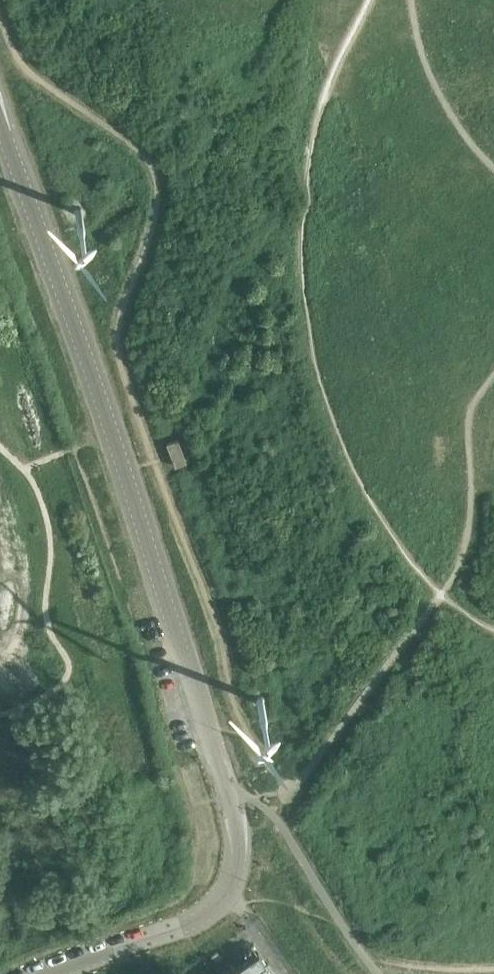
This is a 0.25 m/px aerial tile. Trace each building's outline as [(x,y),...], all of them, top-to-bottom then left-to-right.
[(74,208),(72,212),(74,215),(78,217),(81,215),(83,211),(81,207),(77,206),(74,208)] [(177,440),(166,444),(174,466),(185,462),(177,440)] [(263,704),(264,700),(263,697),(259,695),(256,696),(254,700),(255,704),(259,705),(263,704)] [(226,973),(248,973),(265,962),(258,952),(226,973)]
